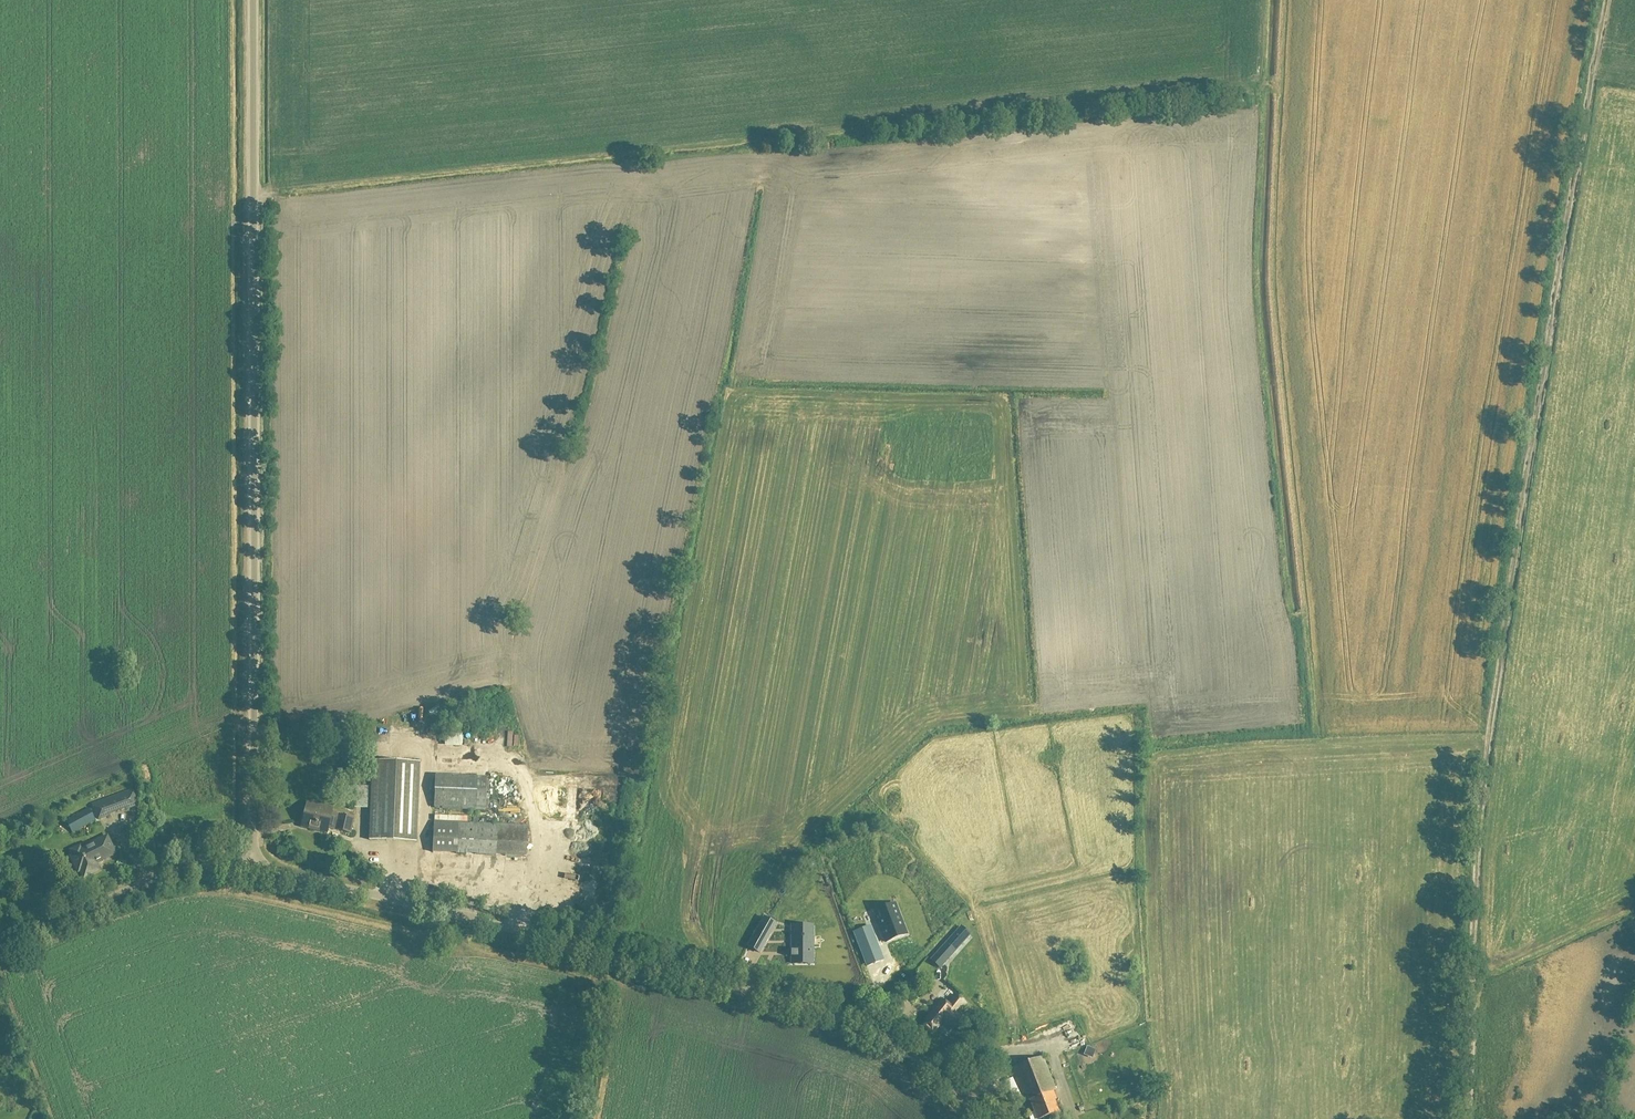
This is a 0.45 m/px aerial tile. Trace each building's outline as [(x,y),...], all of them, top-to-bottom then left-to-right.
[(503,716),(493,718),(497,740),(507,739),(503,716)] [(446,745),(460,746),(461,746),(462,737),(446,736),(446,745)] [(416,844),(420,764),(373,761),(369,841),(416,844)] [(434,809),(476,811),(487,812),(489,778),(435,776),(434,809)] [(137,805),(132,791),(121,795),(126,809),(137,805)] [(109,816),(108,814),(103,801),(93,805),(98,819),(109,816)] [(350,834),(353,819),(339,815),(339,816),(332,814),(333,810),(307,803),(302,827),(327,833),(329,828),(336,829),(336,830),(350,834)] [(72,833),(95,820),(89,809),(66,821),(72,833)] [(527,827),(457,823),(434,822),(433,853),(525,857),(527,827)] [(107,836),(92,844),(93,845),(82,850),(80,847),(71,851),(75,860),(74,863),(76,867),(79,868),(84,878),(99,871),(95,862),(101,859),(102,861),(116,854),(107,836)] [(1000,852),(1013,860),(1021,848),(1008,839),(1000,852)] [(975,868),(980,866),(981,867),(990,864),(987,854),(972,858),(975,868)] [(972,897),(965,901),(968,907),(976,903),(972,897)] [(886,943),(907,935),(895,904),(874,912),(886,943)] [(961,927),(931,960),(940,968),(969,935),(961,927)] [(770,934),(758,928),(753,937),(765,944),(770,934)] [(812,965),(812,931),(801,931),(801,936),(792,936),(792,951),(790,951),(790,952),(792,952),(792,957),(790,957),(790,958),(792,958),(792,965),(812,965)] [(865,976),(882,970),(869,936),(852,942),(865,976)] [(1074,990),(1065,993),(1067,999),(1076,996),(1074,990)] [(962,1017),(958,1013),(966,1004),(955,995),(947,1004),(941,999),(933,1008),(934,1009),(926,1019),(926,1020),(924,1025),(932,1031),(937,1028),(938,1027),(946,1033),(948,1033),(952,1028),(962,1017)] [(1089,1006),(1104,1064),(1120,1060),(1121,1064),(1129,1063),(1116,1013),(1121,1012),(1119,1002),(1114,1003),(1115,1010),(1109,1012),(1110,1016),(1100,1018),(1097,1004),(1089,1006)] [(1071,1064),(1078,1084),(1096,1078),(1087,1049),(1072,1054),(1074,1063),(1071,1064)] [(1029,1101),(1034,1113),(1028,1115),(1029,1118),(1044,1118),(1059,1113),(1054,1100),(1056,1100),(1053,1091),(1055,1090),(1042,1058),(1012,1070),(1025,1103),(1029,1101)]
